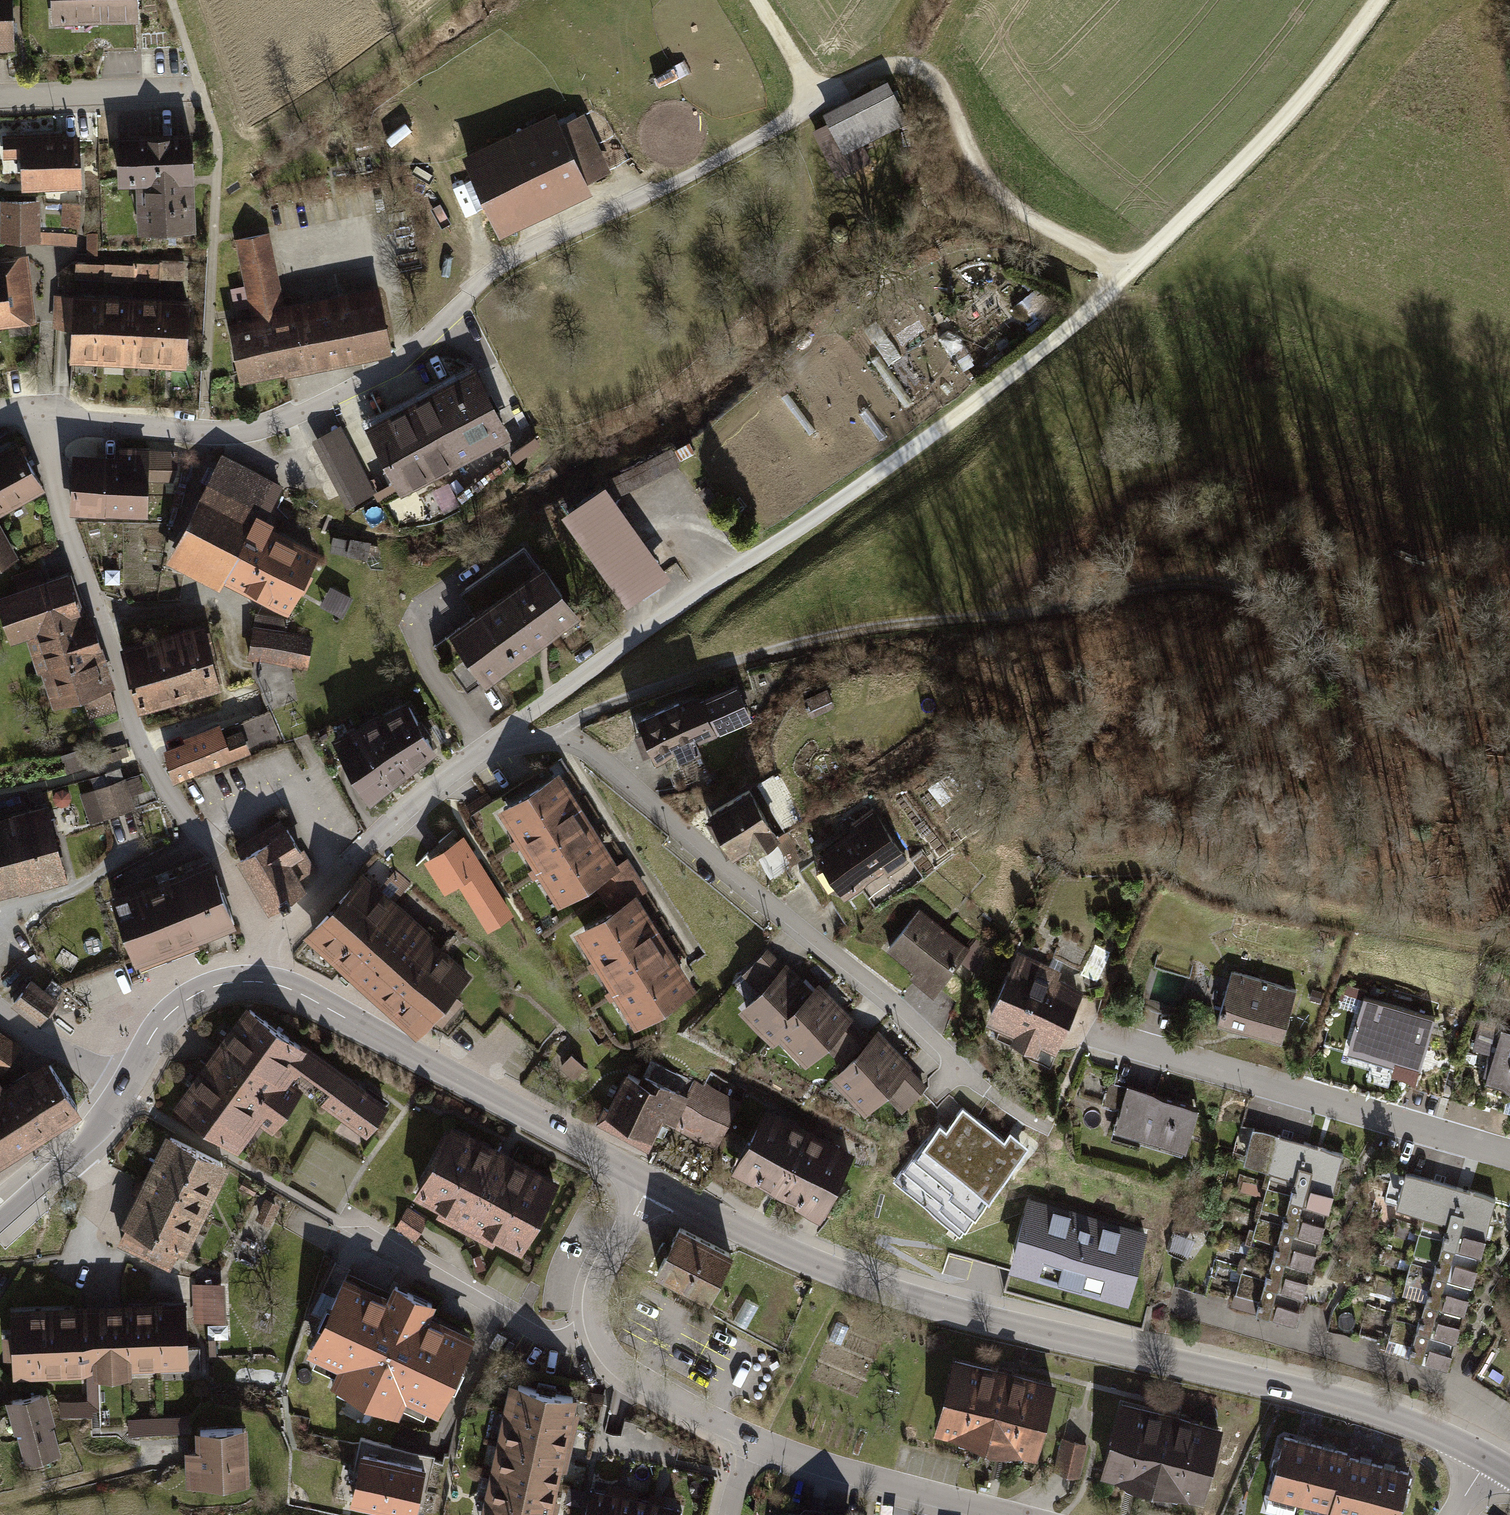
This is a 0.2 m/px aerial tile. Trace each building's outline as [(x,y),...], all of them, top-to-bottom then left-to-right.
[(16,51),(14,0),(0,0),(0,52),(16,51)] [(140,23),(140,0),(52,0),(52,26),(140,23)] [(864,142),(908,119),(886,77),(822,110),(828,120),(811,129),(837,178),(873,159),(864,142)] [(584,179),(606,169),(581,111),(559,121),(554,111),(459,152),(495,233),(589,191),(584,179)] [(23,191),(82,189),(80,137),(64,138),(63,134),(3,136),(4,160),(22,159),(23,191)] [(139,236),(198,234),(194,134),(117,137),(119,189),(137,188),(139,236)] [(77,235),(41,232),(41,201),(1,201),(2,242),(77,246),(77,235)] [(81,204),(62,203),(61,227),(80,228),(81,204)] [(98,234),(86,234),(86,256),(97,256),(98,234)] [(287,380),(395,358),(381,288),(285,307),(270,235),(237,241),(246,287),(232,290),(239,324),(230,325),(242,385),(286,377),(287,380)] [(38,324),(29,255),(0,259),(0,329),(38,324)] [(105,264),(76,264),(75,280),(132,282),(133,280),(161,282),(161,280),(185,281),(186,262),(160,261),(161,264),(133,262),(133,265),(105,263),(105,264)] [(70,366),(188,371),(192,301),(74,295),(74,297),(54,296),(53,329),(73,330),(70,366)] [(967,352),(961,341),(951,348),(957,358),(967,352)] [(401,489),(512,433),(477,363),(365,418),(401,489)] [(347,506),(376,491),(340,422),(312,437),(312,439),(347,506)] [(44,487),(17,438),(0,448),(0,511),(44,487)] [(148,480),(176,481),(177,449),(149,448),(149,444),(118,442),(118,452),(71,450),(68,512),(105,514),(105,512),(146,514),(148,480)] [(224,579),(288,612),(321,549),(271,522),(274,517),(266,513),(282,482),(222,451),(165,559),(219,588),(224,579)] [(626,607),(671,574),(603,482),(558,514),(626,607)] [(18,555),(0,522),(0,565),(18,555)] [(349,537),(332,534),(329,550),(347,553),(367,558),(370,540),(350,535),(349,537)] [(537,564),(524,546),(461,591),(473,609),(537,564)] [(487,681),(583,613),(544,559),(537,564),(473,609),(449,626),(453,632),(435,645),(468,691),(485,679),(487,681)] [(115,685),(91,613),(84,615),(70,571),(67,572),(66,569),(37,578),(33,568),(13,575),(17,585),(0,591),(0,613),(9,639),(24,634),(36,671),(40,670),(52,705),(81,694),(111,686),(115,685)] [(353,596),(330,584),(320,603),(343,616),(353,596)] [(256,611),(254,623),(284,629),(286,618),(256,611)] [(119,642),(137,710),(221,687),(204,619),(119,642)] [(172,627),(170,622),(154,626),(155,632),(172,627)] [(308,670),(315,636),(284,629),(254,623),(247,658),(308,670)] [(696,742),(751,719),(735,681),(699,696),(696,689),(634,715),(653,759),(673,751),(677,760),(699,750),(696,742)] [(111,686),(81,694),(89,716),(118,709),(111,686)] [(826,687),(802,697),(811,716),(834,706),(826,687)] [(369,800),(438,747),(407,697),(331,737),(369,800)] [(184,738),(162,746),(174,781),(283,739),(268,710),(222,728),(219,720),(183,734),(184,738)] [(92,744),(61,753),(66,771),(98,762),(92,744)] [(104,770),(108,780),(123,776),(120,765),(104,770)] [(620,864),(618,861),(559,768),(497,807),(559,903),(593,882),(620,864)] [(948,771),(937,779),(951,797),(962,789),(948,771)] [(800,821),(773,775),(757,784),(784,831),(800,821)] [(90,823),(136,806),(125,776),(123,776),(79,792),(90,823)] [(773,838),(778,836),(746,784),(704,810),(729,853),(747,843),(752,851),(773,838)] [(47,802),(0,813),(0,893),(66,877),(47,802)] [(887,876),(908,862),(875,811),(812,852),(842,897),(883,870),(887,876)] [(233,856),(268,911),(308,886),(302,877),(316,868),(303,848),(302,849),(285,823),(233,856)] [(773,838),(790,867),(803,859),(786,831),(778,836),(773,838)] [(921,848),(909,857),(923,877),(935,869),(921,848)] [(135,961),(237,924),(211,854),(109,891),(135,961)] [(593,882),(609,907),(637,890),(639,894),(649,888),(628,855),(618,861),(620,864),(593,882)] [(416,1036),(473,974),(432,936),(434,933),(396,898),(410,883),(395,869),(380,886),(362,869),(303,933),(416,1036)] [(635,1026),(698,987),(639,894),(637,890),(609,907),(575,929),(635,1026)] [(933,994),(970,948),(918,906),(885,946),(913,969),(909,974),(933,994)] [(790,1007),(811,987),(786,961),(784,963),(767,946),(742,970),(758,987),(737,1008),(771,1043),(777,1037),(798,1016),(790,1007)] [(1054,1051),(1083,989),(1059,978),(1062,970),(1017,949),(984,1018),(1012,1031),(1009,1038),(1036,1051),(1040,1044),(1054,1051)] [(1281,1040),(1297,989),(1232,969),(1217,1020),(1281,1040)] [(37,1024),(57,998),(56,996),(44,987),(30,977),(10,1003),(37,1024)] [(51,977),(44,987),(56,996),(63,987),(51,977)] [(840,1062),(866,1036),(850,1020),(853,1017),(818,980),(811,987),(790,1007),(798,1016),(777,1037),(803,1064),(824,1045),(840,1062)] [(1323,991),(1312,988),(1309,999),(1320,1002),(1323,991)] [(1395,1059),(1420,1066),(1435,1016),(1364,995),(1347,1050),(1394,1064),(1395,1059)] [(366,1137),(390,1104),(246,1000),(172,1103),(237,1150),(258,1121),(272,1131),(303,1088),(291,1080),(300,1068),(329,1089),(319,1103),(366,1137)] [(1502,1025),(1502,1015),(1484,1009),(1473,1047),(1488,1052),(1481,1075),(1486,1076),(1483,1086),(1509,1094),(1509,1028),(1502,1025)] [(901,1109),(927,1084),(910,1067),(913,1065),(878,1029),(829,1075),(863,1110),(883,1091),(901,1109)] [(21,1044),(0,1030),(0,1074),(21,1044)] [(586,1065),(571,1052),(558,1065),(573,1079),(586,1065)] [(81,1111),(46,1057),(2,1082),(0,1079),(0,1163),(81,1111)] [(716,1148),(741,1104),(694,1078),(693,1081),(650,1058),(639,1078),(625,1070),(597,1119),(646,1146),(661,1118),(716,1148)] [(1140,1141),(1184,1154),(1198,1105),(1127,1084),(1126,1087),(1109,1082),(1104,1100),(1120,1105),(1111,1135),(1140,1143),(1140,1141)] [(818,1217),(854,1151),(764,1103),(729,1169),(751,1181),(753,1178),(793,1200),(792,1203),(818,1217)] [(958,1232),(1027,1143),(1009,1129),(1003,1137),(962,1105),(946,1126),(938,1120),(891,1181),(958,1232)] [(521,1252),(561,1179),(452,1120),(413,1193),(439,1207),(436,1213),(493,1243),(496,1238),(521,1252)] [(1294,1318),(1342,1153),(1253,1127),(1243,1159),(1271,1167),(1232,1300),(1294,1318)] [(185,1255),(231,1163),(165,1131),(120,1221),(125,1223),(116,1242),(169,1268),(177,1251),(185,1255)] [(1448,1364),(1496,1197),(1405,1171),(1396,1202),(1426,1211),(1386,1346),(1448,1364)] [(1127,1299),(1147,1229),(1027,1195),(1007,1264),(1127,1299)] [(280,1204),(265,1197),(255,1218),(269,1225),(280,1204)] [(415,1240),(428,1217),(407,1206),(394,1228),(415,1240)] [(711,1298),(735,1249),(681,1221),(670,1242),(665,1239),(659,1250),(665,1253),(656,1271),(711,1298)] [(436,1415),(476,1332),(432,1311),(437,1299),(392,1278),(386,1291),(343,1271),(305,1351),(338,1367),(331,1381),(398,1413),(404,1399),(436,1415)] [(225,1281),(191,1282),(193,1321),(226,1320),(225,1281)] [(131,1371),(188,1369),(185,1299),(9,1305),(11,1375),(86,1373),(91,1373),(92,1377),(98,1377),(131,1376),(131,1371)] [(932,1431),(1037,1459),(1057,1383),(952,1355),(932,1431)] [(91,1373),(86,1373),(87,1399),(59,1400),(60,1418),(93,1416),(92,1411),(99,1411),(98,1377),(92,1377),(91,1373)] [(578,1396),(510,1381),(480,1514),(558,1514),(561,1501),(556,1500),(562,1471),(567,1472),(579,1414),(574,1413),(578,1396)] [(24,1465),(60,1456),(53,1427),(49,1428),(48,1425),(54,1424),(45,1390),(4,1400),(13,1435),(16,1434),(24,1465)] [(1203,1502),(1223,1426),(1120,1399),(1100,1475),(1203,1502)] [(128,1435),(189,1432),(189,1415),(127,1417),(128,1435)] [(185,1488),(250,1485),(248,1425),(194,1428),(195,1448),(184,1448),(185,1488)] [(1350,1455),(1351,1451),(1283,1434),(1267,1495),(1330,1511),(1338,1482),(1342,1483),(1350,1455)] [(1053,1470),(1079,1477),(1088,1444),(1062,1437),(1053,1470)] [(426,1465),(360,1451),(349,1503),(405,1514),(415,1514),(426,1465)] [(1411,1471),(1350,1455),(1342,1483),(1338,1482),(1330,1511),(1329,1513),(1335,1514),(1400,1514),(1411,1471)] [(683,1505),(590,1485),(584,1514),(680,1514),(683,1505)]
